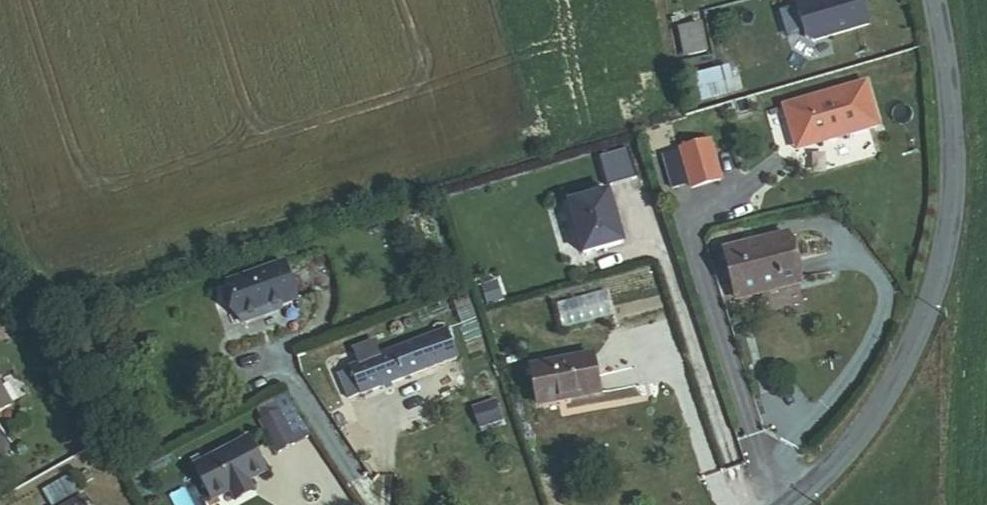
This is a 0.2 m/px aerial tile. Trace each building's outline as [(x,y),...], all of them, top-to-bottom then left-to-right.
[(874,22),(867,0),(809,0),(800,3),(809,35),(817,39),(874,22)] [(794,4),(777,10),(785,35),(802,29),(794,4)] [(683,55),(705,51),(700,24),(678,29),(683,55)] [(676,57),(683,55),(678,29),(671,30),(676,57)] [(697,101),(735,90),(728,66),(690,77),(697,101)] [(865,84),(783,106),(794,145),(826,137),(827,141),(877,128),(865,84)] [(826,137),(794,145),(795,150),(827,141),(826,137)] [(710,142),(681,150),(692,189),(721,181),(710,142)] [(625,148),(600,156),(610,185),(634,178),(625,148)] [(570,203),(585,255),(625,243),(610,191),(570,203)] [(434,208),(411,215),(419,240),(442,233),(434,208)] [(743,297),(800,285),(788,233),(723,247),(727,269),(737,267),(743,297)] [(264,309),(299,298),(287,263),(230,281),(244,323),(266,315),(264,309)] [(734,299),(743,297),(737,267),(727,269),(734,299)] [(485,303),(500,301),(499,284),(483,286),(485,303)] [(555,303),(562,328),(611,315),(604,290),(555,303)] [(361,396),(361,398),(459,365),(450,337),(382,360),(377,346),(356,353),(361,367),(352,370),(353,374),(340,378),(347,401),(361,396)] [(538,404),(600,392),(593,354),(531,366),(538,404)] [(12,405),(0,384),(0,412),(12,405)] [(478,428),(504,420),(497,399),(472,406),(478,428)] [(295,443),(309,436),(293,405),(280,412),(295,443)] [(277,452),(295,443),(280,412),(261,421),(277,452)] [(248,480),(267,471),(250,437),(194,465),(212,499),(230,490),(233,497),(252,487),(248,480)] [(85,496),(67,504),(90,504),(85,496)]
